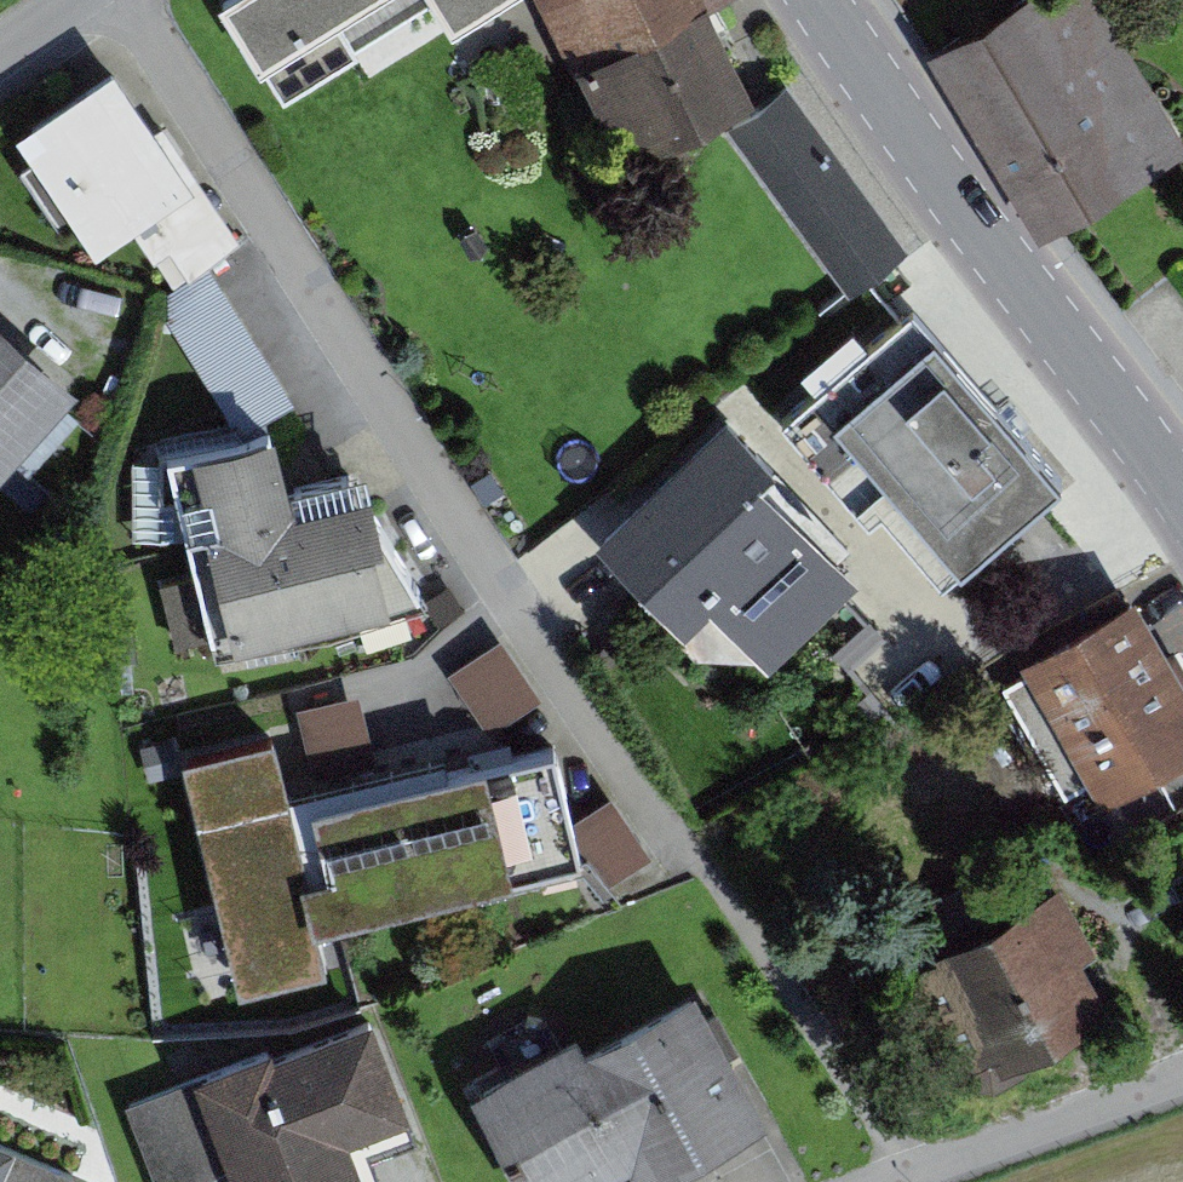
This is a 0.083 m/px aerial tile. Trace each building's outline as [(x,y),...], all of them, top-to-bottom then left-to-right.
[(235,6),(298,107),(464,0),(246,0),(235,6)] [(573,54),(584,49),(634,157),(767,96),(722,0),(548,0),(573,54)] [(1109,0),(999,0),(947,31),(1060,223),(1182,151),(1182,125),(1109,0)] [(121,65),(25,129),(44,157),(32,165),(76,230),(86,223),(105,250),(142,225),(164,257),(180,247),(199,275),(253,239),(177,127),(167,133),(121,65)] [(841,295),(909,255),(804,76),(736,115),(841,295)] [(229,281),(176,313),(245,426),(298,394),(229,281)] [(1073,475),(922,302),(791,416),(877,515),(893,502),(957,576),(1073,475)] [(83,387),(0,311),(0,476),(83,387)] [(787,462),(741,412),(602,537),(740,691),(864,580),(771,477),(787,462)] [(297,481),(286,428),(134,458),(151,539),(191,531),(199,575),(172,580),(185,644),(402,601),(374,466),(297,481)] [(1147,592),(1031,654),(1111,800),(1182,761),(1182,657),(1147,592)] [(460,669),(501,730),(553,695),(511,634),(460,669)] [(371,692),(307,707),(320,762),(384,747),(371,692)] [(283,732),(190,754),(245,992),(338,970),(328,925),(594,864),(566,746),(313,805),(310,791),(298,794),(283,732)] [(622,795),(588,819),(595,844),(620,881),(662,852),(622,795)] [(1104,943),(1072,881),(900,971),(965,1096),(1122,1013),(1090,951),(1104,943)] [(480,1090),(530,1181),(605,1181),(639,1163),(650,1181),(661,1181),(779,1118),(706,986),(595,1047),(586,1032),(480,1090)] [(283,1044),(135,1101),(166,1181),(376,1181),(359,1137),(393,1125),(420,1114),(382,1015),(285,1052),(283,1044)] [(9,1080),(0,1076),(0,1101),(9,1080)] [(83,1175),(19,1148),(21,1142),(0,1134),(0,1181),(80,1181),(83,1175)]
